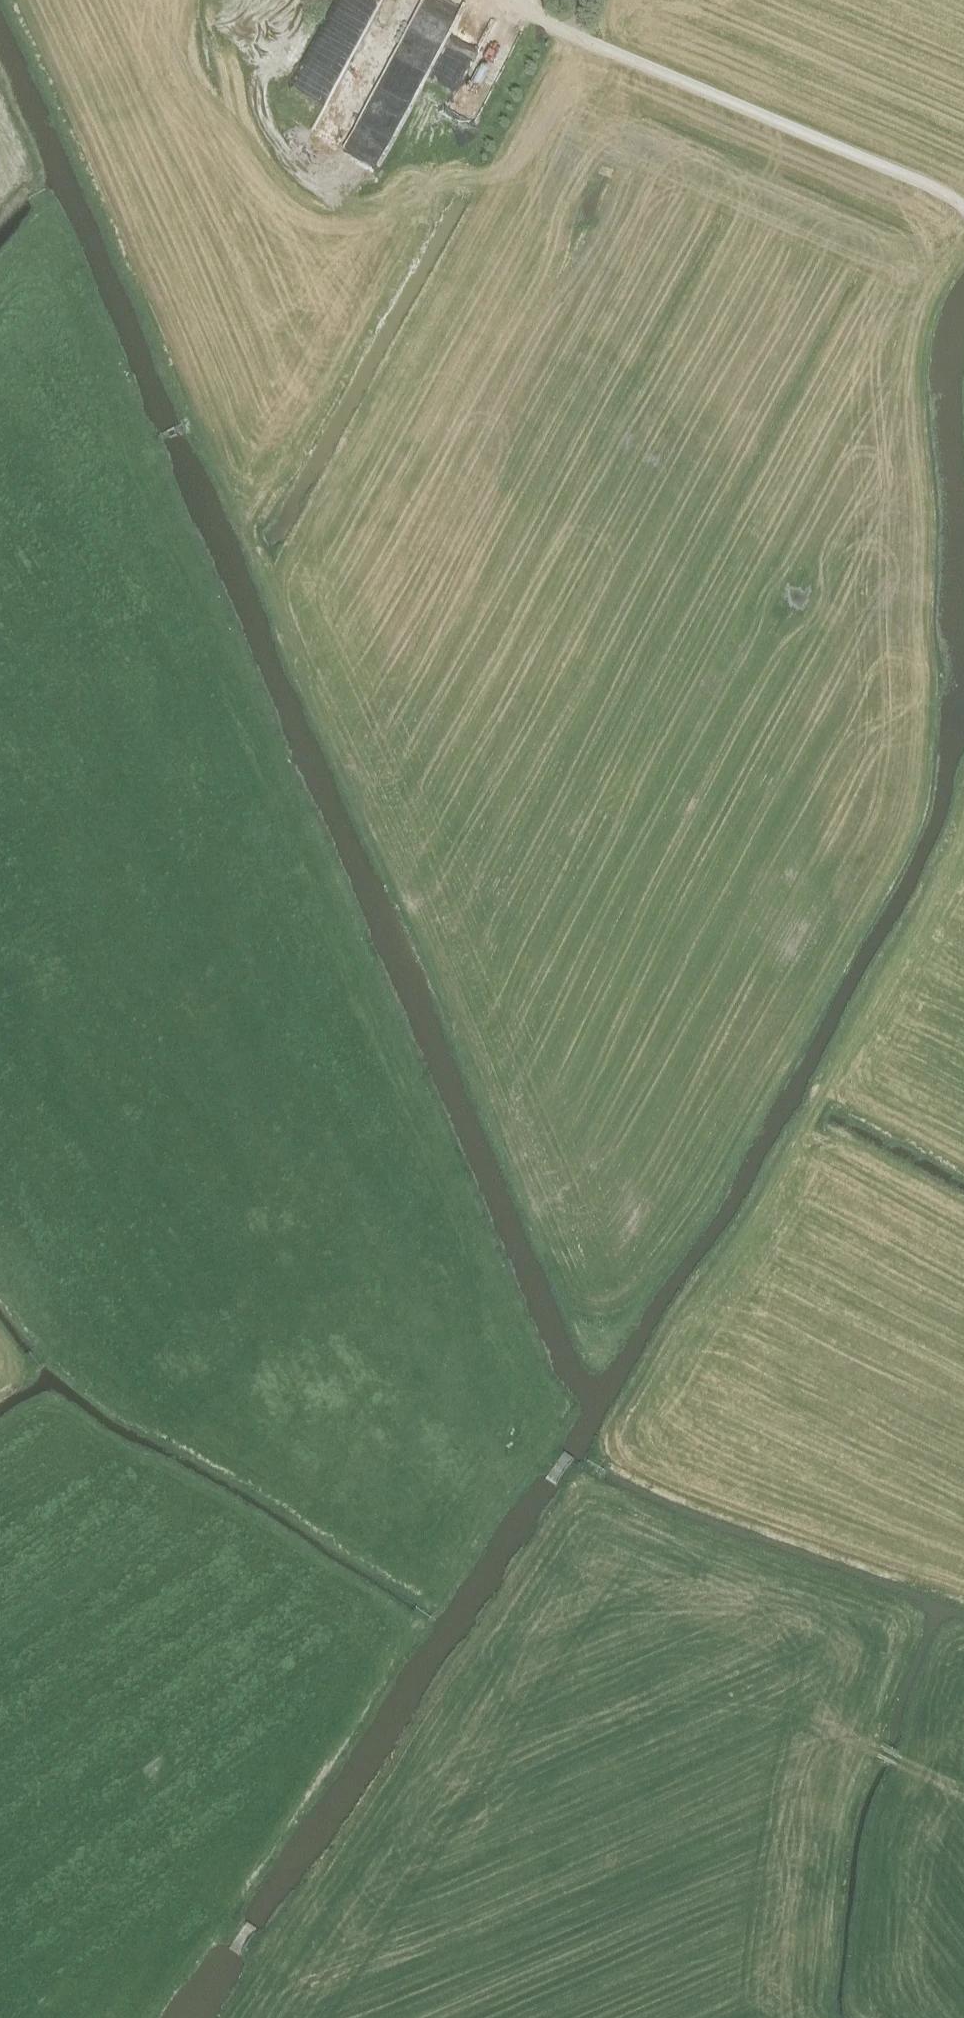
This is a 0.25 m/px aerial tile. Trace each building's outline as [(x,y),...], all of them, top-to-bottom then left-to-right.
[(456,102),(479,47),(450,35),(427,90),(456,102)] [(387,161),(412,108),(376,91),(350,143),(387,161)]
